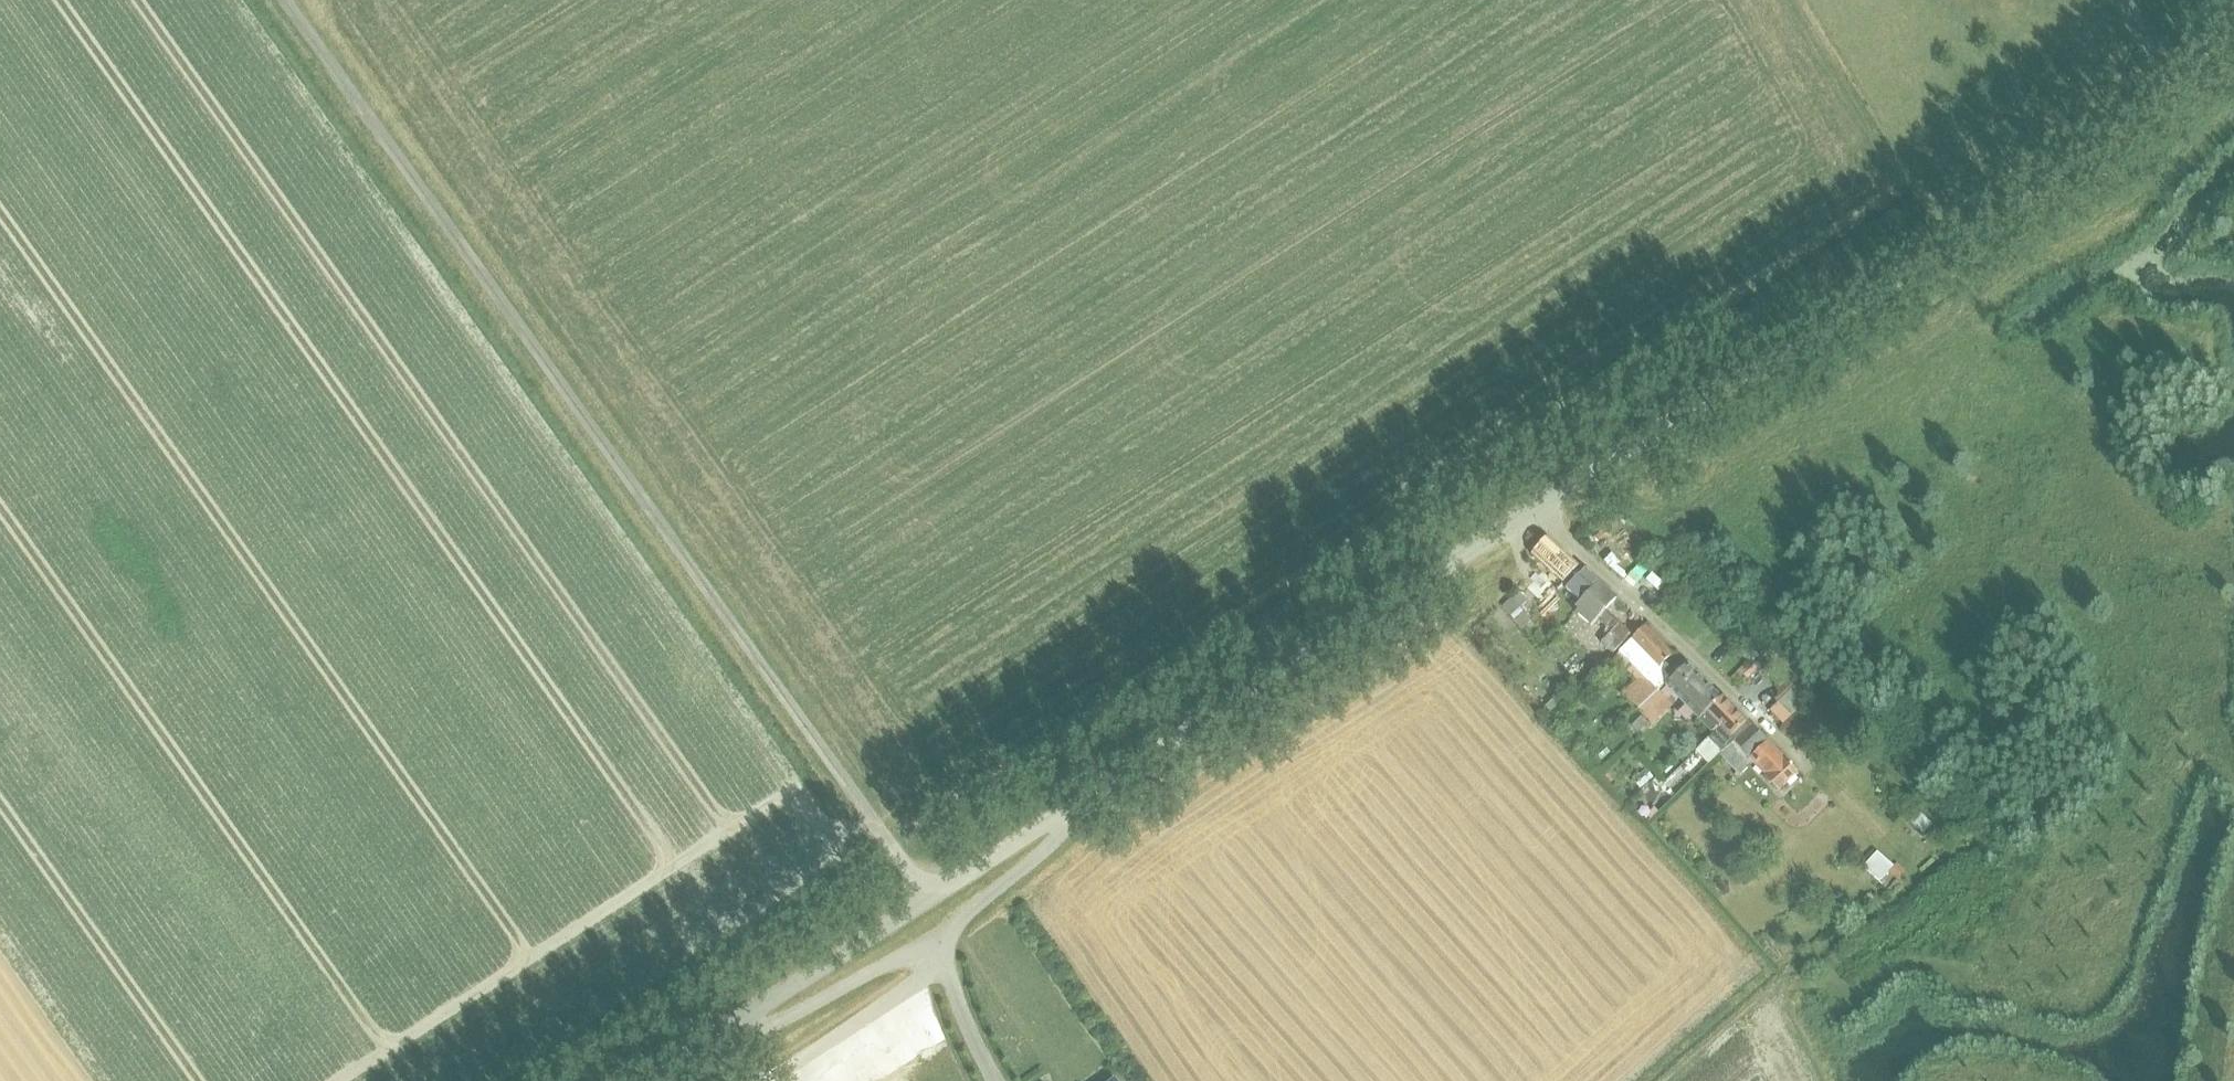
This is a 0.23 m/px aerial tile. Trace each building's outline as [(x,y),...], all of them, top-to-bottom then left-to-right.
[(1599,527),(1591,535),(1596,539),(1603,532),(1599,527)] [(1562,584),(1576,568),(1546,539),(1529,556),(1562,584)] [(1580,574),(1564,590),(1574,599),(1570,604),(1577,610),(1574,613),(1589,626),(1595,619),(1605,628),(1609,632),(1610,633),(1586,660),(1598,670),(1634,629),(1608,605),(1610,602),(1612,600),(1597,585),(1582,571),(1580,574)] [(1686,588),(1677,596),(1687,605),(1695,597),(1686,588)] [(1517,592),(1501,607),(1521,630),(1530,622),(1518,609),(1526,602),(1517,592)] [(1643,628),(1616,653),(1644,682),(1627,699),(1637,710),(1654,694),(1655,693),(1668,680),(1660,673),(1666,667),(1663,664),(1671,657),(1643,628)] [(1747,646),(1739,655),(1749,665),(1758,656),(1747,646)] [(1685,667),(1664,687),(1696,721),(1697,721),(1718,701),(1685,667)] [(1654,694),(1637,710),(1649,724),(1667,708),(1654,694)] [(1718,756),(1747,728),(1743,723),(1742,724),(1718,700),(1718,701),(1697,721),(1712,736),(1695,752),(1708,765),(1718,756)] [(1554,701),(1545,708),(1551,714),(1559,707),(1554,701)] [(1635,712),(1623,724),(1634,735),(1647,724),(1635,712)] [(1761,743),(1747,728),(1718,756),(1737,775),(1749,764),(1744,759),(1761,743)] [(1774,792),(1794,773),(1765,743),(1748,759),(1764,775),(1761,779),(1774,792)] [(1604,747),(1595,755),(1600,761),(1609,753),(1604,747)] [(1646,770),(1633,781),(1640,789),(1653,778),(1646,770)] [(1656,777),(1650,782),(1657,788),(1662,783),(1656,777)] [(1886,870),(1888,867),(1875,855),(1861,870),(1875,882),(1886,870)] [(1888,867),(1886,870),(1895,878),(1903,869),(1894,861),(1888,867)]
